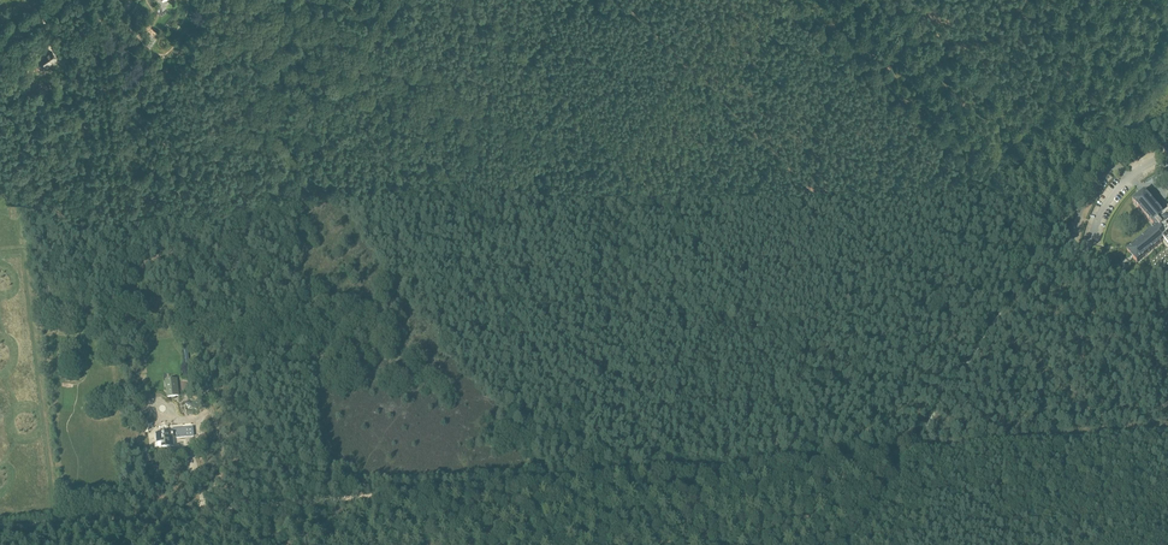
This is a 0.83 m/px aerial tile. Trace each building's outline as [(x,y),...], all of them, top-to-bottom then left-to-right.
[(118,20),(107,25),(114,39),(125,33),(118,20)] [(47,68),(52,64),(52,63),(57,59),(52,52),(45,57),(44,56),(40,59),(47,68)] [(26,69),(28,72),(26,73),(28,77),(36,72),(31,65),(26,69)] [(84,123),(85,128),(98,127),(98,120),(91,121),(91,122),(84,123)] [(1157,227),(1128,251),(1137,262),(1163,239),(1167,244),(1167,211),(1164,215),(1144,192),(1133,201),(1154,225),(1155,224),(1157,227)] [(179,396),(177,379),(168,380),(170,396),(179,396)] [(193,436),(193,428),(172,429),(173,431),(180,430),(180,437),(193,436)] [(178,437),(178,431),(156,433),(157,442),(162,442),(162,447),(174,446),(173,438),(178,437)]
